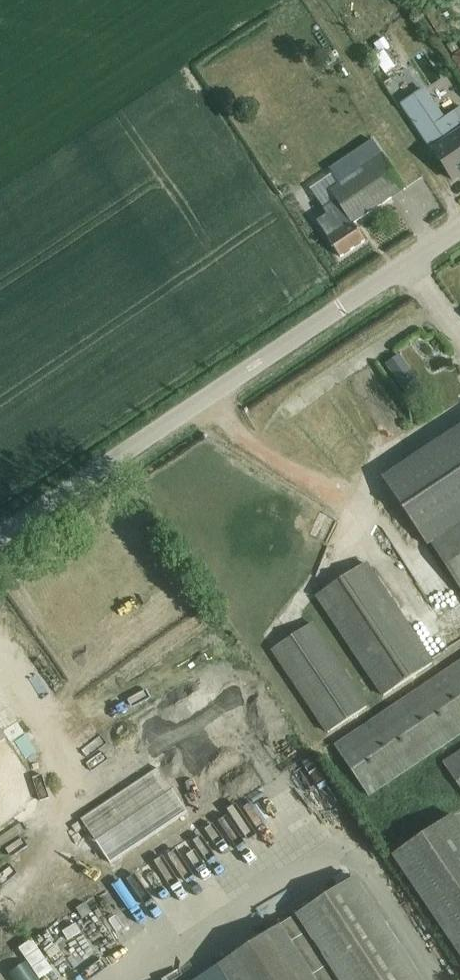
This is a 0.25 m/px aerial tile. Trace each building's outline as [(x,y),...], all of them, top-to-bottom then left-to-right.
[(384,38),(375,45),(380,53),(390,46),(384,38)] [(414,46),(401,55),(419,81),(431,72),(414,46)] [(331,50),(322,55),(330,68),(338,63),(331,50)] [(392,60),(381,68),(384,73),(395,66),(392,60)] [(403,106),(454,181),(459,177),(459,119),(456,113),(443,122),(423,93),(421,94),(405,104),(403,106)] [(353,224),(406,189),(383,156),(330,192),(337,202),(325,210),(340,232),(329,240),(340,257),(364,241),(353,224)] [(399,356),(386,365),(408,397),(421,388),(399,356)] [(383,479),(428,547),(431,545),(459,589),(459,427),(383,479)] [(362,561),(361,560),(360,560),(359,559),(357,559),(356,560),(355,561),(355,562),(354,563),(355,565),(355,566),(356,567),(358,568),(359,568),(360,567),(362,566),(362,565),(363,564),(363,563),(362,561)] [(368,563),(315,597),(382,698),(435,663),(368,563)] [(357,569),(353,564),(346,568),(349,574),(357,569)] [(344,568),(342,568),(341,568),(339,569),(338,570),(337,572),(337,574),(338,575),(338,577),(340,578),(341,578),(343,578),(344,578),(346,577),(347,575),(347,574),(347,572),(347,571),(346,569),(344,568)] [(314,623),(271,651),(327,734),(369,707),(314,623)] [(335,746),(370,798),(459,738),(459,661),(335,746)] [(168,706),(213,688),(208,674),(162,691),(168,706)] [(443,764),(459,789),(459,752),(443,764)] [(299,773),(311,768),(305,754),(293,759),(299,773)] [(138,766),(124,775),(130,785),(144,776),(138,766)] [(159,768),(81,820),(112,865),(189,814),(159,768)] [(392,857),(459,958),(459,826),(453,816),(392,857)] [(357,878),(296,917),(281,926),(199,979),(423,979),(357,878)] [(57,967),(99,939),(90,927),(97,923),(83,903),(35,934),(57,967)] [(9,975),(12,979),(35,979),(24,965),(9,975)]
